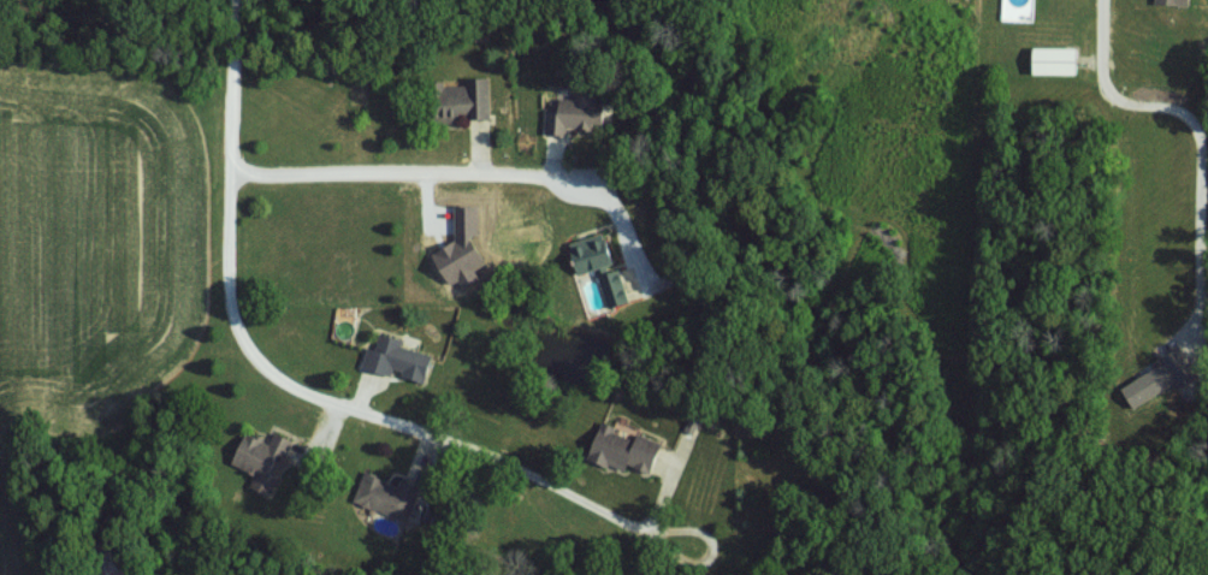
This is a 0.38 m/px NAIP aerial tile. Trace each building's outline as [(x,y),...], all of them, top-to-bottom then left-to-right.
[(1077,74),(1077,48),(1034,47),(1034,73),(1077,74)] [(559,98),(559,108),(548,108),(547,135),(566,136),(567,127),(603,129),(605,101),(559,98)] [(457,240),(447,246),(447,252),(436,258),(447,278),(466,268),(474,268),(482,264),(482,256),(470,235),(477,231),(477,208),(458,208),(456,209),(457,240)] [(579,275),(614,264),(604,232),(569,244),(579,275)] [(610,309),(630,303),(620,269),(600,276),(610,309)] [(362,369),(396,378),(396,376),(425,383),(432,355),(400,347),(402,339),(380,333),(375,350),(367,348),(362,369)] [(1134,409),(1175,385),(1162,364),(1122,388),(1134,409)] [(638,434),(637,438),(601,425),(588,459),(626,473),(628,465),(651,474),(662,444),(638,434)] [(232,464),(256,475),(251,487),(273,496),(297,442),(275,432),(270,444),(246,433),(232,464)] [(353,502),(406,521),(419,487),(400,480),(398,485),(364,473),(353,502)]
